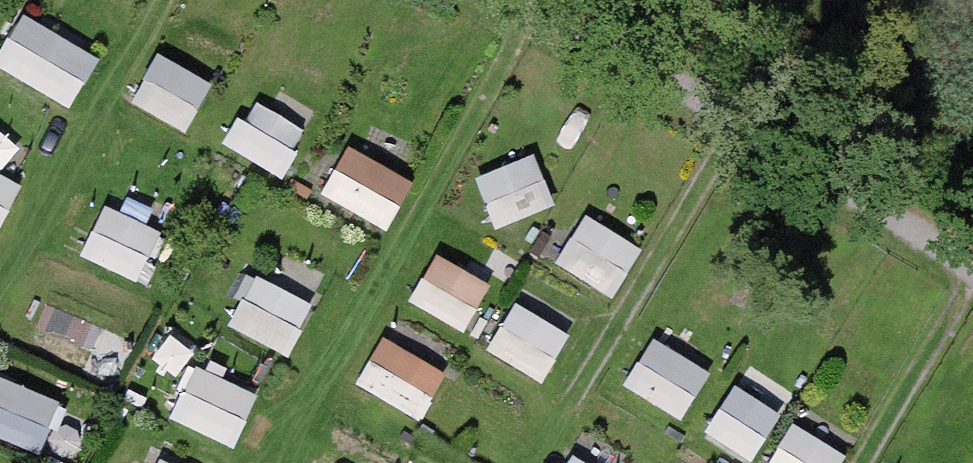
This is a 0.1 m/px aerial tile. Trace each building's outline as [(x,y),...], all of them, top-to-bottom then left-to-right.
[(0,49),(0,61),(76,102),(104,49),(23,6),(0,49)] [(189,126),(216,77),(160,47),(134,96),(189,126)] [(229,145),(284,171),(309,121),(254,94),(229,145)] [(323,188),(390,225),(418,175),(351,138),(323,188)] [(480,168),(497,221),(558,201),(540,148),(480,168)] [(27,176),(0,163),(0,230),(27,176)] [(105,202),(82,248),(144,279),(167,233),(105,202)] [(618,290),(645,239),(586,207),(559,258),(618,290)] [(411,294),(466,326),(495,277),(440,245),(411,294)] [(321,291),(327,264),(286,255),(280,282),(321,291)] [(252,272),(234,326),(298,348),(317,294),(252,272)] [(544,372),(576,301),(524,278),(493,349),(544,372)] [(387,325),(358,379),(425,415),(454,361),(387,325)] [(658,329),(626,378),(683,415),(715,366),(658,329)] [(60,332),(50,355),(111,383),(122,360),(60,332)] [(240,437),(261,382),(195,356),(173,411),(240,437)] [(41,448),(65,395),(0,367),(0,431),(41,448)] [(706,424),(753,452),(781,405),(734,377),(706,424)] [(852,450),(797,416),(768,462),(844,462),(852,450)] [(563,462),(608,462),(569,447),(563,462)] [(158,452),(155,462),(193,462),(158,452)]
